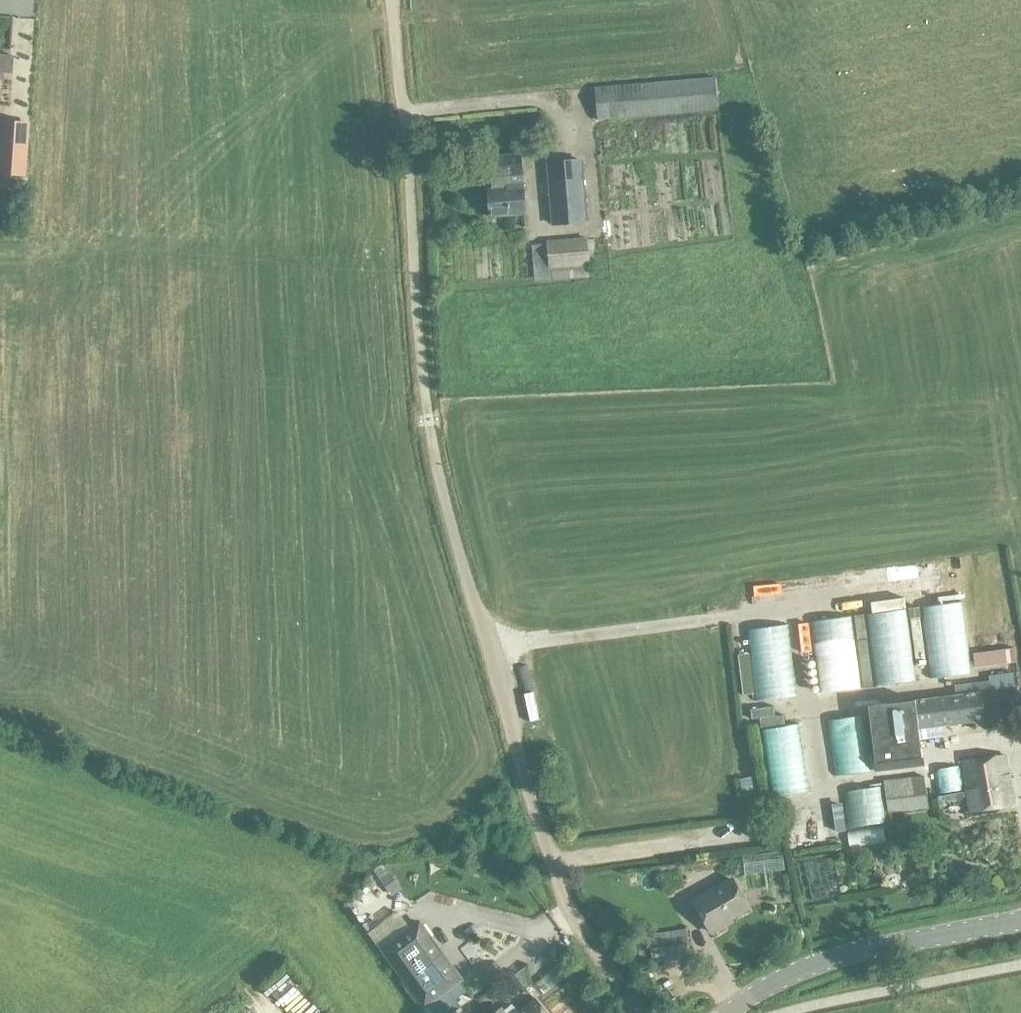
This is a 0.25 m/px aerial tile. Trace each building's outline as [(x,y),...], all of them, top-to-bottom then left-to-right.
[(14,74),(15,56),(0,55),(0,73),(14,74)] [(716,79),(596,89),(599,121),(719,111),(716,79)] [(3,121),(0,162),(0,176),(26,177),(29,123),(3,121)] [(526,215),(521,155),(492,158),(495,190),(489,190),(492,218),(526,215)] [(583,161),(549,164),(554,226),(588,223),(583,161)] [(533,246),(536,282),(591,277),(590,267),(591,267),(589,238),(548,242),(548,245),(533,246)] [(835,593),(835,603),(853,602),(853,592),(835,593)] [(921,609),(931,681),(972,675),(962,603),(921,609)] [(866,615),(876,687),(917,682),(907,610),(866,615)] [(853,617),(812,622),(821,694),(862,688),(853,617)] [(788,625),(748,630),(757,702),(798,697),(788,625)] [(972,654),(975,668),(1015,662),(1014,648),(972,654)] [(754,693),(749,653),(737,654),(742,695),(754,693)] [(990,680),(954,685),(955,696),(958,695),(981,692),(984,716),(1020,712),(1018,688),(1015,688),(1013,672),(989,675),(990,680)] [(955,696),(915,701),(919,728),(982,721),(982,717),(984,716),(981,692),(958,695),(955,696)] [(915,701),(869,707),(877,769),(923,763),(919,728),(915,701)] [(867,714),(828,719),(835,776),(874,771),(867,714)] [(760,731),(769,798),(808,793),(800,726),(760,731)] [(738,771),(749,768),(744,754),(733,757),(738,771)] [(1006,755),(963,762),(972,813),(1015,806),(1006,755)] [(964,790),(961,766),(940,769),(935,773),(937,794),(964,790)] [(751,778),(742,780),(745,793),(754,791),(751,778)] [(928,806),(925,780),(885,785),(885,787),(884,787),(887,811),(928,806)] [(887,811),(884,787),(850,791),(845,795),(849,828),(889,823),(887,811)] [(845,827),(845,800),(834,800),(834,827),(845,827)] [(849,832),(851,851),(888,846),(886,827),(849,832)] [(782,851),(743,856),(746,875),(784,869),(782,851)] [(402,887),(389,869),(380,875),(393,894),(402,887)] [(734,880),(695,902),(713,934),(727,926),(726,924),(751,910),(734,880)] [(387,949),(426,1002),(458,979),(419,926),(387,949)] [(464,931),(473,950),(482,945),(473,927),(464,931)] [(689,931),(650,936),(653,964),(692,959),(689,931)] [(648,935),(637,936),(639,962),(650,960),(648,935)] [(537,1002),(523,1012),(546,1012),(537,1002)] [(512,1005),(503,1012),(501,1009),(497,1012),(519,1012),(512,1005)]
